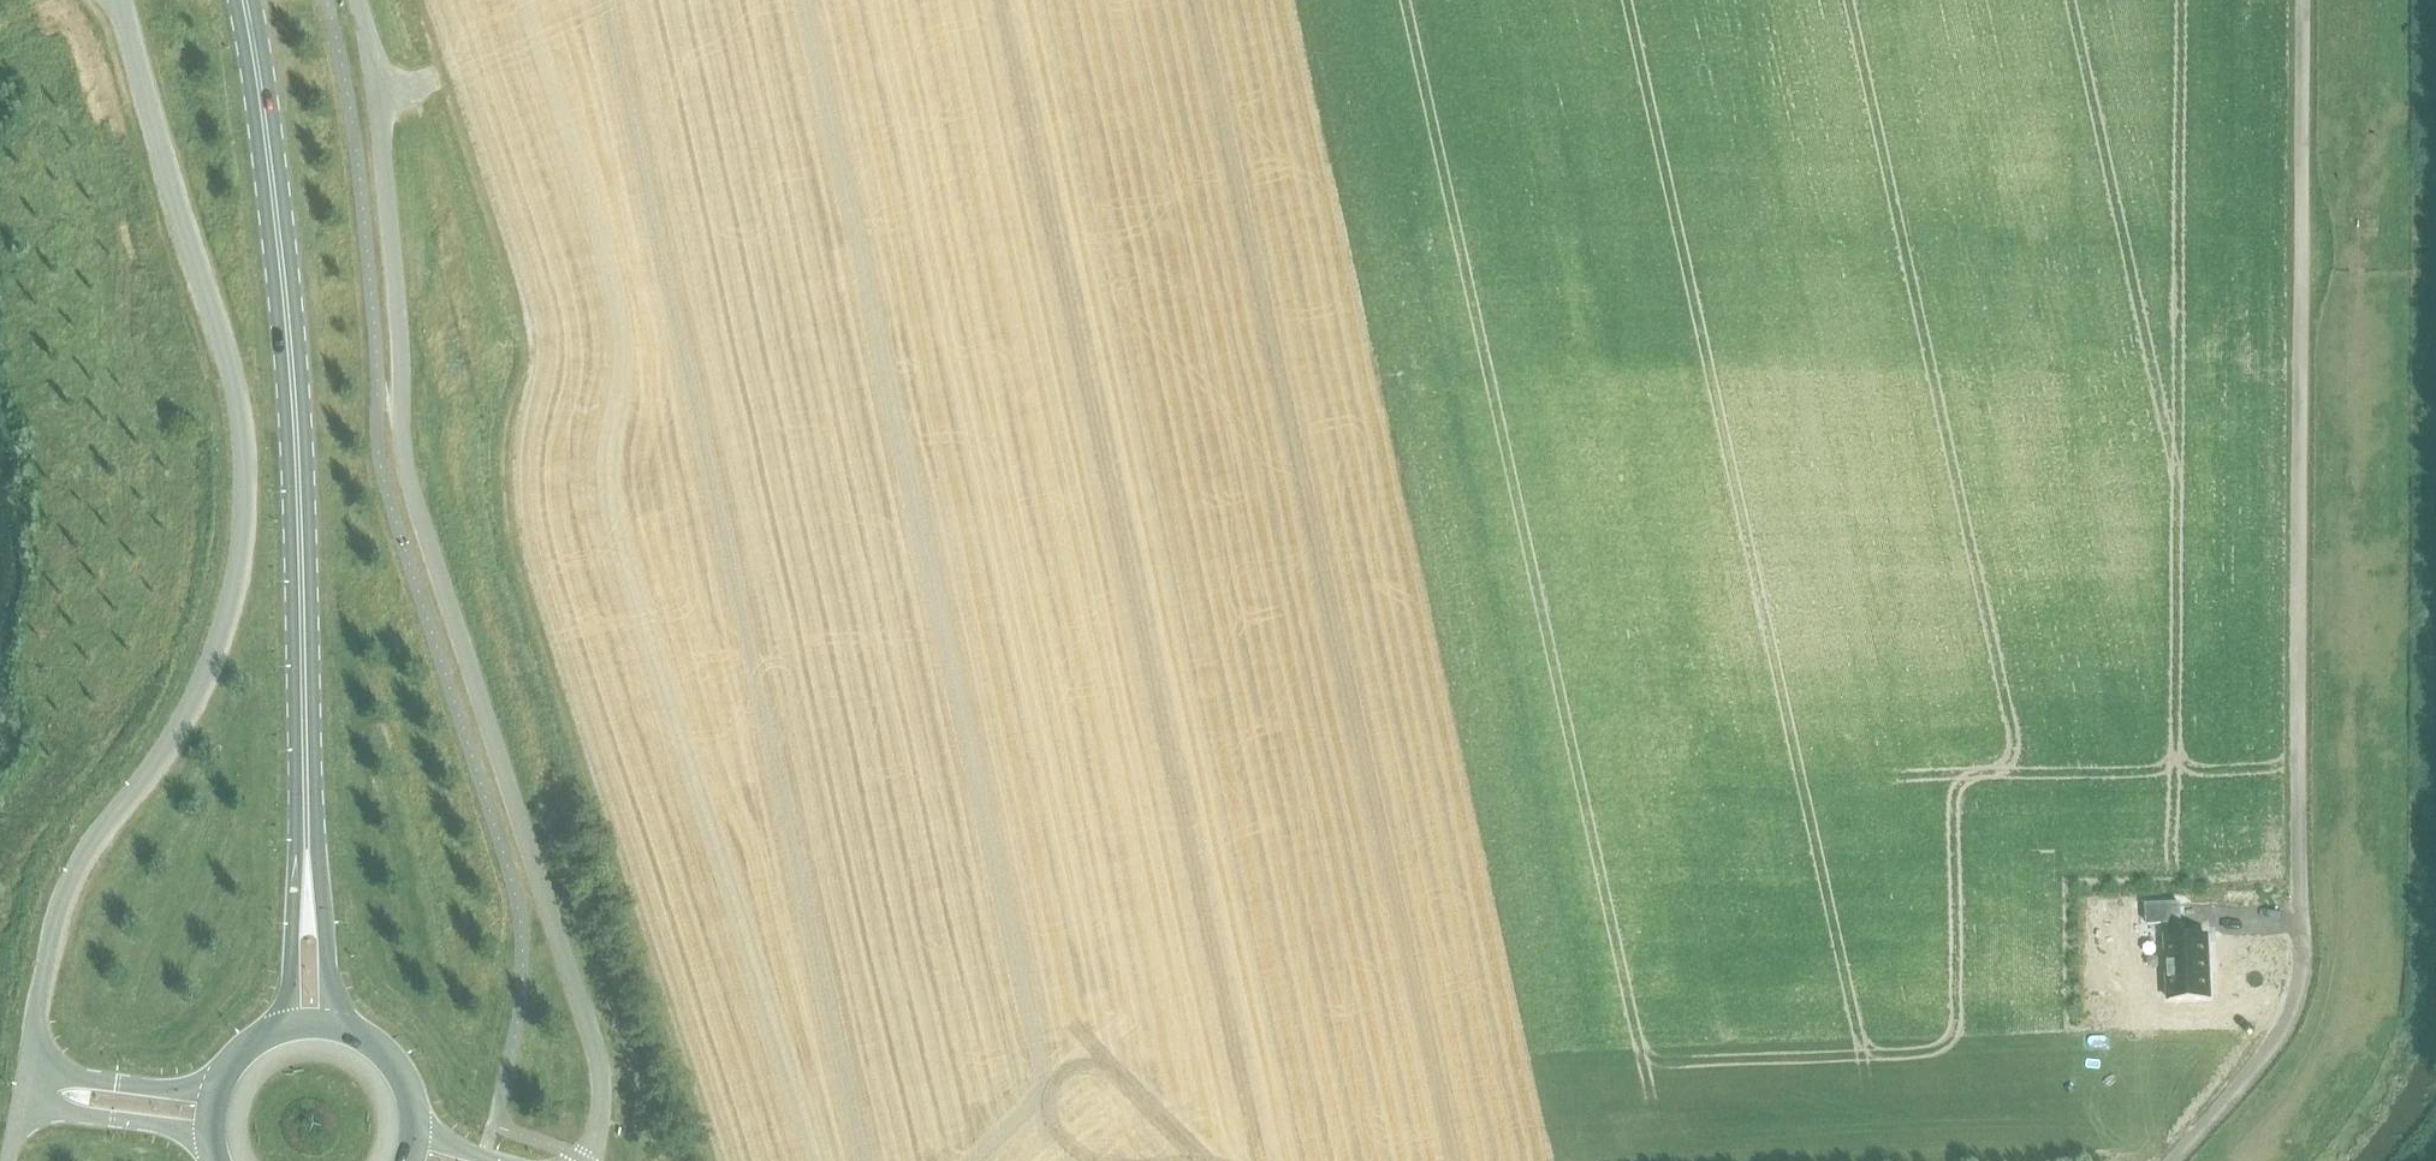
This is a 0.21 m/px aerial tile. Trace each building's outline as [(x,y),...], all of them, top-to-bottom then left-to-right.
[(2179,904),(2146,906),(2147,925),(2168,924),(2169,939),(2165,939),(2168,1001),(2210,999),(2207,937),(2181,938),(2179,904)]
